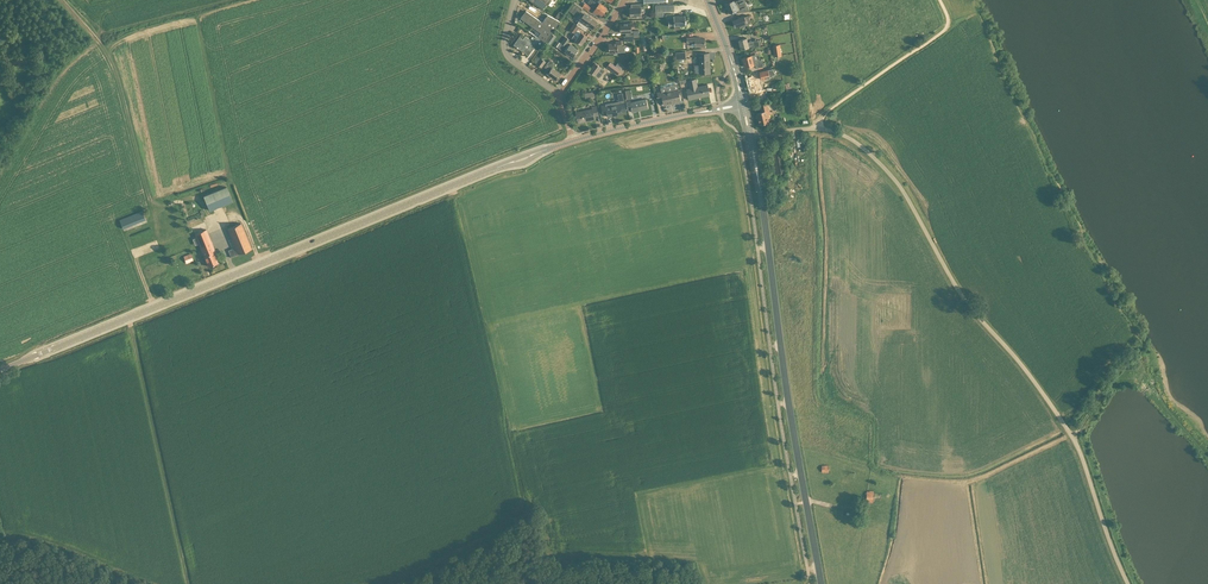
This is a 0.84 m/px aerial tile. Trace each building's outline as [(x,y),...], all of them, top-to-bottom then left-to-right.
[(531,1),(543,9),(549,0),(532,0),(531,1)] [(598,14),(599,12),(602,15),(607,8),(600,3),(602,0),(592,0),(595,2),(592,5),(596,8),(594,11),(598,14)] [(726,3),(730,12),(737,9),(738,12),(740,12),(749,10),(745,0),(737,0),(734,1),(734,0),(726,3)] [(579,4),(588,11),(591,7),(585,2),(584,4),(581,1),(579,4)] [(583,9),(574,2),(568,10),(574,14),(577,9),(580,11),(581,10),(581,11),(583,9)] [(630,8),(630,17),(641,16),(641,7),(644,7),(644,3),(631,4),(632,8),(630,8)] [(542,22),(526,10),(521,18),(541,32),(538,37),(544,41),(545,42),(553,30),(554,30),(560,21),(548,14),(542,22)] [(586,30),(588,27),(589,26),(593,28),(598,21),(585,12),(583,16),(583,15),(579,20),(579,21),(577,24),(586,30)] [(680,26),(686,25),(686,24),(686,21),(685,21),(685,15),(674,16),(672,16),(673,21),(669,21),(669,26),(674,26),(674,29),(680,29),(680,26)] [(741,27),(747,25),(747,24),(751,22),(748,15),(744,16),(740,17),(740,15),(734,17),(735,19),(733,20),(735,27),(740,25),(741,27)] [(574,22),(569,29),(575,33),(580,26),(577,24),(574,22)] [(631,23),(620,23),(620,33),(626,32),(626,36),(634,36),(635,36),(639,35),(639,30),(638,30),(639,31),(633,31),(633,32),(632,32),(631,23)] [(569,35),(582,44),(587,36),(581,32),(578,37),(574,34),(571,32),(569,35)] [(532,41),(531,40),(525,36),(523,39),(520,36),(514,44),(517,47),(518,48),(518,47),(529,55),(534,48),(538,50),(544,41),(538,37),(536,35),(532,41)] [(564,50),(573,57),(578,50),(574,47),(575,46),(568,42),(569,39),(565,37),(564,39),(558,48),(563,52),(564,50)] [(701,38),(701,37),(687,37),(687,43),(695,42),(695,46),(705,46),(705,38),(701,38)] [(746,38),(739,40),(741,49),(753,46),(754,47),(760,46),(758,39),(752,41),(752,40),(748,42),(746,38)] [(609,52),(618,52),(618,47),(622,47),(622,41),(616,41),(616,43),(608,44),(609,52)] [(700,73),(710,73),(710,72),(709,72),(709,60),(710,60),(710,53),(699,53),(700,73)] [(760,59),(753,55),(743,57),(744,58),(743,59),(742,59),(743,62),(744,62),(746,67),(754,65),(754,64),(756,64),(756,68),(764,66),(762,58),(760,59)] [(534,62),(535,62),(537,64),(542,67),(546,61),(538,56),(534,62)] [(552,67),(554,64),(554,62),(552,60),(549,60),(544,66),(550,71),(548,73),(556,79),(561,73),(552,67)] [(601,66),(595,62),(589,70),(595,75),(598,77),(600,77),(605,70),(601,67),(601,66)] [(613,72),(617,67),(611,62),(607,67),(613,72)] [(763,90),(758,69),(750,71),(751,76),(748,76),(751,89),(755,88),(756,93),(763,90)] [(687,89),(689,99),(699,97),(698,95),(700,94),(701,96),(709,94),(708,85),(698,87),(696,79),(688,80),(689,85),(693,84),(693,88),(687,89)] [(657,93),(659,100),(663,100),(664,105),(681,101),(678,89),(677,84),(660,88),(661,92),(657,93)] [(608,116),(622,113),(622,111),(626,110),(623,92),(618,94),(620,104),(614,105),(613,102),(605,104),(605,105),(601,106),(603,114),(607,113),(608,116)] [(626,102),(628,109),(632,108),(632,111),(648,108),(646,100),(631,103),(630,101),(626,102)] [(760,124),(769,122),(768,117),(770,117),(766,103),(760,105),(762,112),(757,113),(760,124)] [(594,116),(599,115),(597,106),(592,107),(592,109),(576,112),(578,123),(595,119),(594,116)] [(772,148),(776,173),(786,172),(782,146),(772,148)] [(210,210),(234,201),(228,186),(204,195),(210,210)] [(123,228),(146,220),(143,211),(120,218),(123,228)] [(231,240),(237,254),(252,249),(241,224),(228,229),(232,239),(231,240)] [(208,266),(218,262),(213,253),(215,252),(206,230),(195,235),(208,266)] [(193,260),(191,253),(183,256),(186,263),(193,260)]
